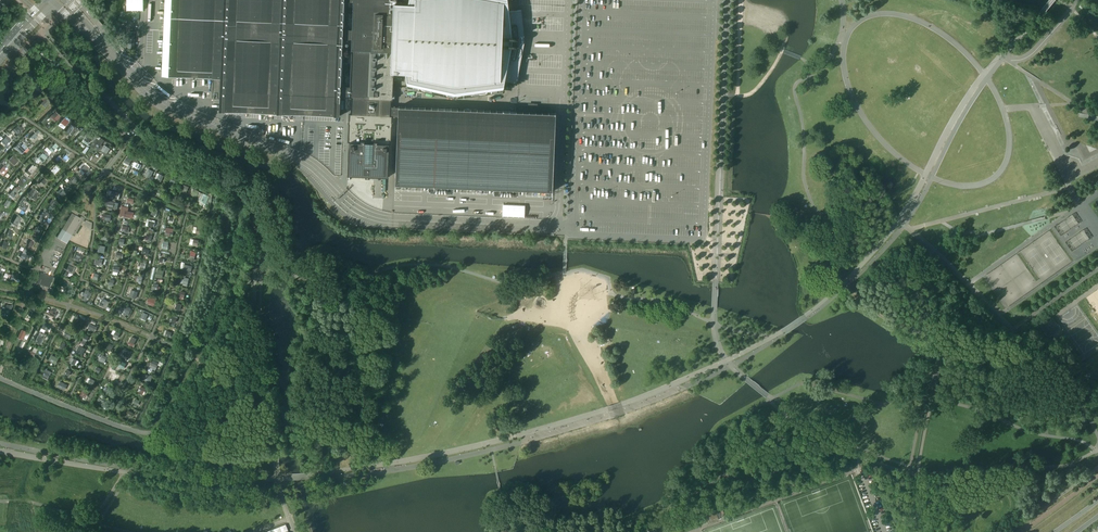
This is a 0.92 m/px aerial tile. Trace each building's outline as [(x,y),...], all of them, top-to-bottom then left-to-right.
[(397,0),(167,0),(163,76),(170,76),(195,77),(213,78),(219,78),(218,112),(273,114),(282,115),(333,117),(339,117),(340,96),(349,97),(351,97),(351,99),(351,114),(349,114),(348,123),(350,123),(350,135),(350,143),(349,143),(349,144),(349,146),(349,148),(348,175),(365,176),(365,178),(370,178),(370,176),(374,177),(379,177),(383,177),(388,177),(389,150),(389,144),(390,116),(392,116),(398,117),(395,185),(398,185),(400,185),(401,185),(429,186),(428,192),(453,193),(454,187),(494,189),(494,195),(519,196),(519,190),(549,191),(551,191),(552,191),(556,114),(555,114),(554,114),(553,114),(549,113),(548,113),(548,106),(538,106),(537,108),(533,107),(528,107),(528,105),(517,105),(517,112),(516,112),(516,111),(516,112),(510,112),(510,111),(509,111),(509,112),(503,111),(497,111),(496,111),(490,111),(490,110),(490,111),(484,111),(484,110),(483,110),(483,111),(477,110),(471,110),(470,110),(464,110),(464,109),(464,110),(458,110),(458,109),(457,109),(457,110),(451,109),(445,109),(445,108),(444,108),(444,109),(438,109),(438,108),(438,109),(432,108),(431,108),(425,108),(419,108),(419,107),(418,107),(418,108),(412,108),(412,107),(412,108),(406,107),(405,107),(399,107),(390,107),(391,101),(392,72),(394,72),(394,73),(406,73),(407,84),(408,88),(422,91),(455,99),(503,92),(503,88),(504,83),(505,81),(516,83),(517,82),(518,82),(518,80),(517,80),(518,74),(522,53),(524,42),(523,31),(521,10),(509,11),(508,0),(409,0),(408,4),(395,3),(395,1),(397,1),(397,0)] [(44,98),(39,103),(44,107),(49,103),(44,98)] [(58,111),(51,115),(54,121),(61,117),(58,111)] [(72,135),(78,126),(72,123),(67,132),(72,135)] [(18,125),(13,131),(17,134),(23,128),(22,126),(21,128),(18,125)] [(83,142),(88,144),(92,137),(87,134),(83,142)] [(7,136),(2,142),(5,146),(8,143),(11,140),(7,136)] [(15,147),(22,154),(29,147),(24,143),(20,147),(18,145),(15,147)] [(51,143),(47,147),(51,152),(56,148),(51,143)] [(110,148),(103,144),(100,151),(106,154),(110,148)] [(43,153),(38,158),(43,162),(48,157),(43,153)] [(60,159),(64,162),(68,158),(65,154),(60,159)] [(14,155),(9,160),(15,165),(20,160),(14,155)] [(33,164),(27,172),(31,175),(33,173),(35,175),(37,173),(35,171),(38,168),(33,164)] [(55,174),(61,168),(56,164),(51,171),(55,174)] [(83,164),(79,168),(86,173),(89,169),(83,164)] [(3,176),(9,169),(4,165),(0,170),(0,173),(3,176)] [(161,181),(164,176),(157,173),(154,178),(161,181)] [(74,175),(68,182),(72,186),(78,179),(74,175)] [(20,189),(15,185),(9,194),(14,198),(20,189)] [(63,197),(68,192),(62,187),(58,192),(63,197)] [(28,196),(37,201),(41,193),(32,189),(28,196)] [(49,203),(55,207),(59,202),(53,198),(49,203)] [(23,203),(20,209),(18,208),(17,210),(20,212),(24,214),(29,205),(23,203)] [(43,210),(41,217),(48,219),(50,213),(43,210)] [(75,234),(85,218),(81,216),(80,218),(72,213),(57,237),(67,243),(72,235),(73,232),(75,234)] [(6,238),(11,240),(15,231),(10,229),(6,238)] [(9,243),(4,240),(1,246),(6,249),(9,243)] [(25,260),(29,252),(22,249),(18,257),(25,260)] [(81,262),(84,255),(78,252),(74,259),(81,262)] [(145,270),(146,263),(139,261),(137,269),(145,270)] [(64,275),(71,278),(76,268),(69,264),(64,275)] [(155,276),(162,278),(164,271),(157,269),(155,276)] [(40,272),(38,284),(51,287),(54,275),(40,272)] [(134,282),(141,283),(143,276),(136,275),(134,282)] [(152,289),(158,291),(160,284),(154,282),(152,289)] [(90,292),(84,289),(81,294),(87,298),(90,292)] [(10,316),(12,305),(6,304),(6,308),(3,308),(2,315),(10,316)] [(148,314),(142,311),(139,317),(145,320),(148,314)] [(1040,326),(1048,338),(1061,329),(1052,317),(1040,326)] [(23,340),(26,332),(22,330),(18,338),(23,340)] [(69,339),(72,333),(66,330),(63,335),(69,339)] [(48,377),(51,372),(46,369),(43,375),(48,377)] [(144,395),(146,389),(141,387),(138,392),(144,395)] [(704,514),(708,523),(718,520),(718,518),(721,517),(718,509),(704,514)]
